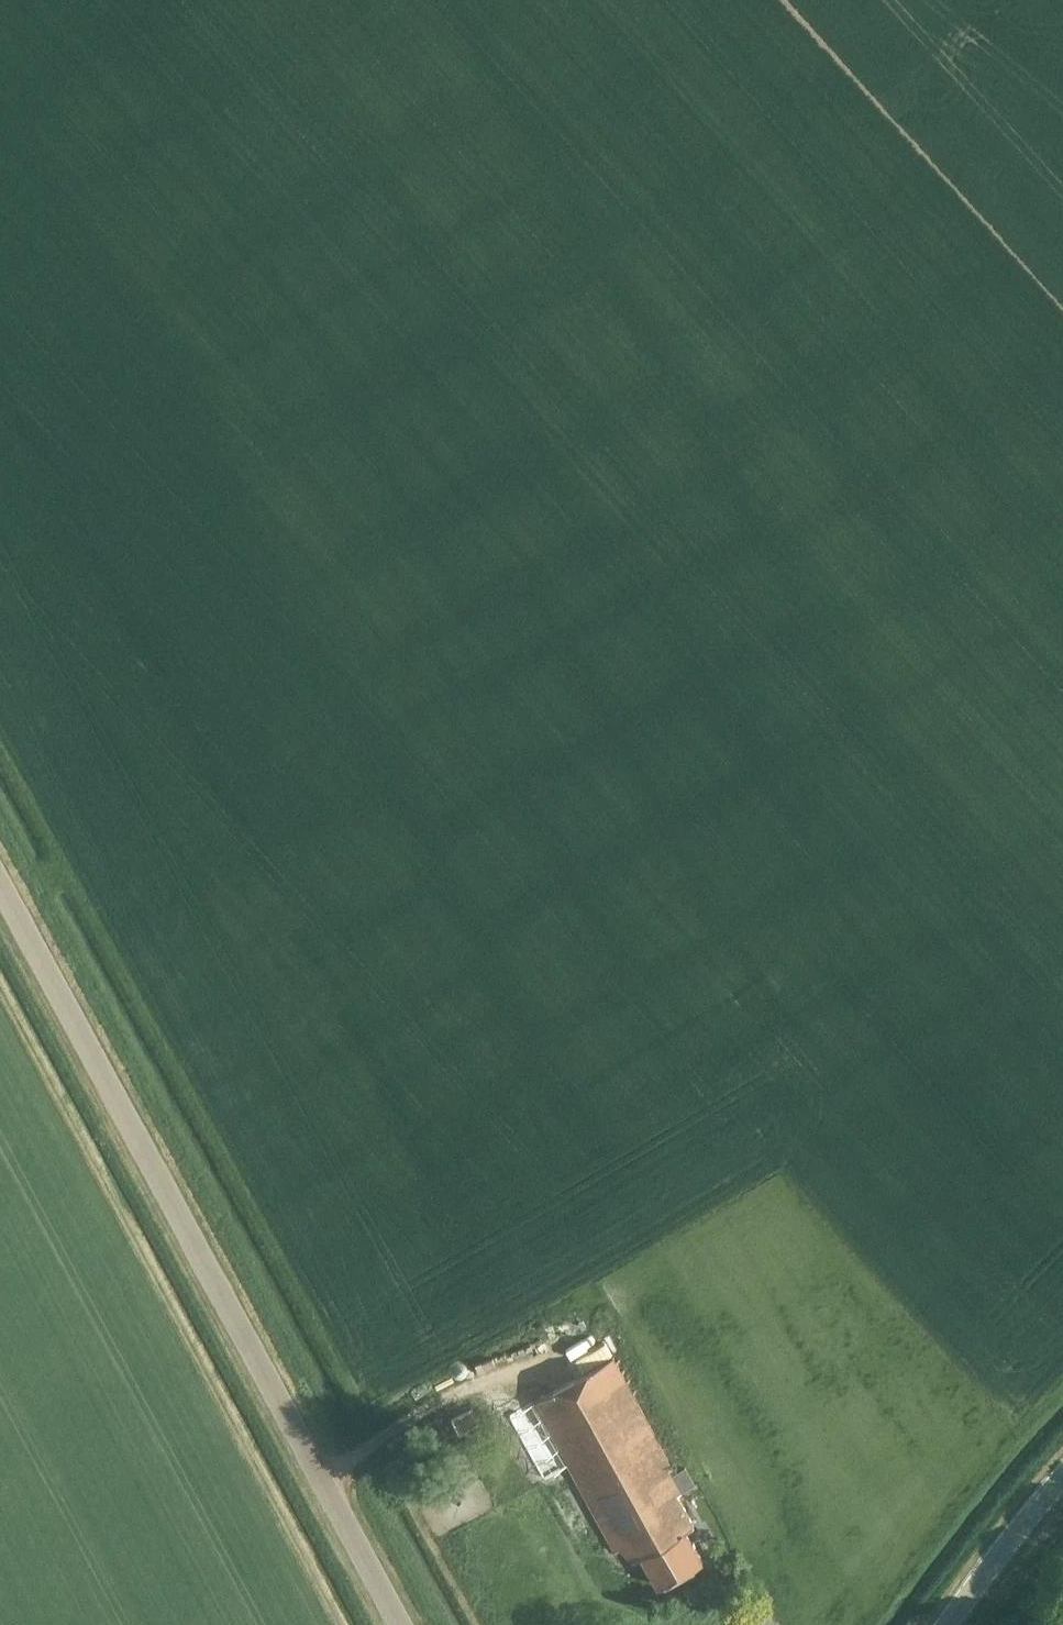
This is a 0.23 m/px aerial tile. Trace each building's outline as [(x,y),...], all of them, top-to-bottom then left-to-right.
[(659,1585),(703,1561),(686,1530),(694,1526),(677,1495),(681,1493),(669,1470),(672,1469),(614,1356),(534,1400),(559,1447),(615,1550),(621,1547),(633,1559),(642,1554),(659,1585)] [(559,1447),(534,1400),(511,1413),(536,1459),(559,1447)]
